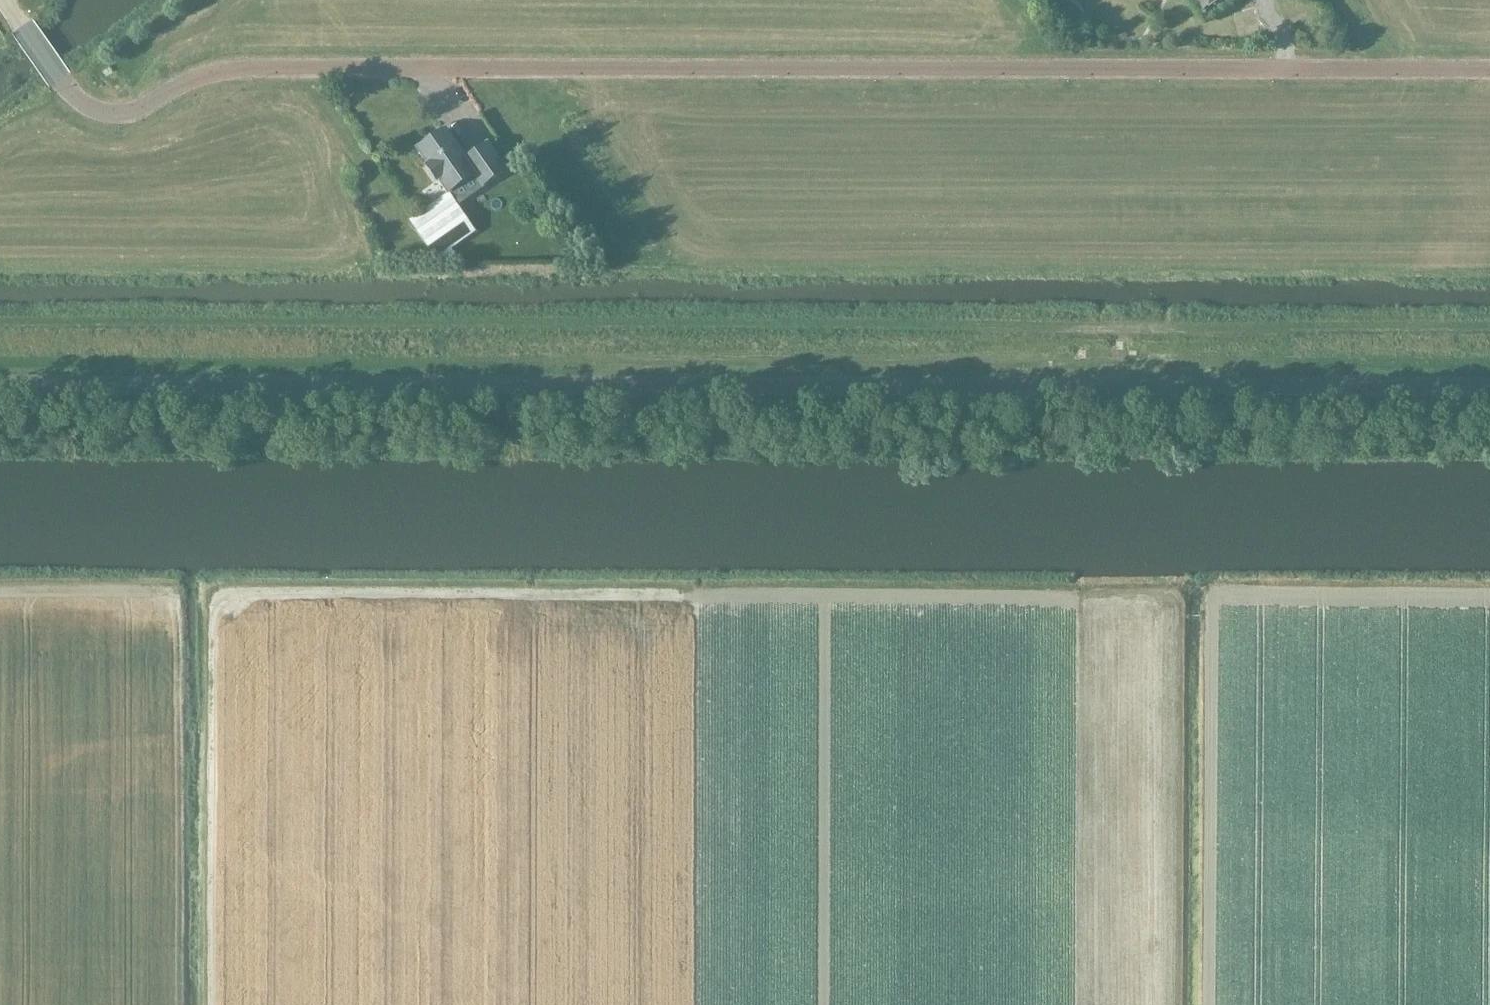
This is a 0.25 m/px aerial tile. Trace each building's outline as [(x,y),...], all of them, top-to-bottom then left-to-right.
[(1203,9),(1213,3),(1215,6),(1225,0),(1196,0),(1203,9)] [(445,130),(419,148),(430,165),(427,167),(437,181),(440,179),(449,192),(475,175),(483,186),(506,170),(487,144),(475,153),(479,159),(470,166),(445,130)] [(457,204),(449,192),(409,221),(436,258),(444,252),(461,240),(476,230),(465,214),(457,204)] [(436,258),(440,265),(462,265),(450,248),(444,252),(436,258)]
